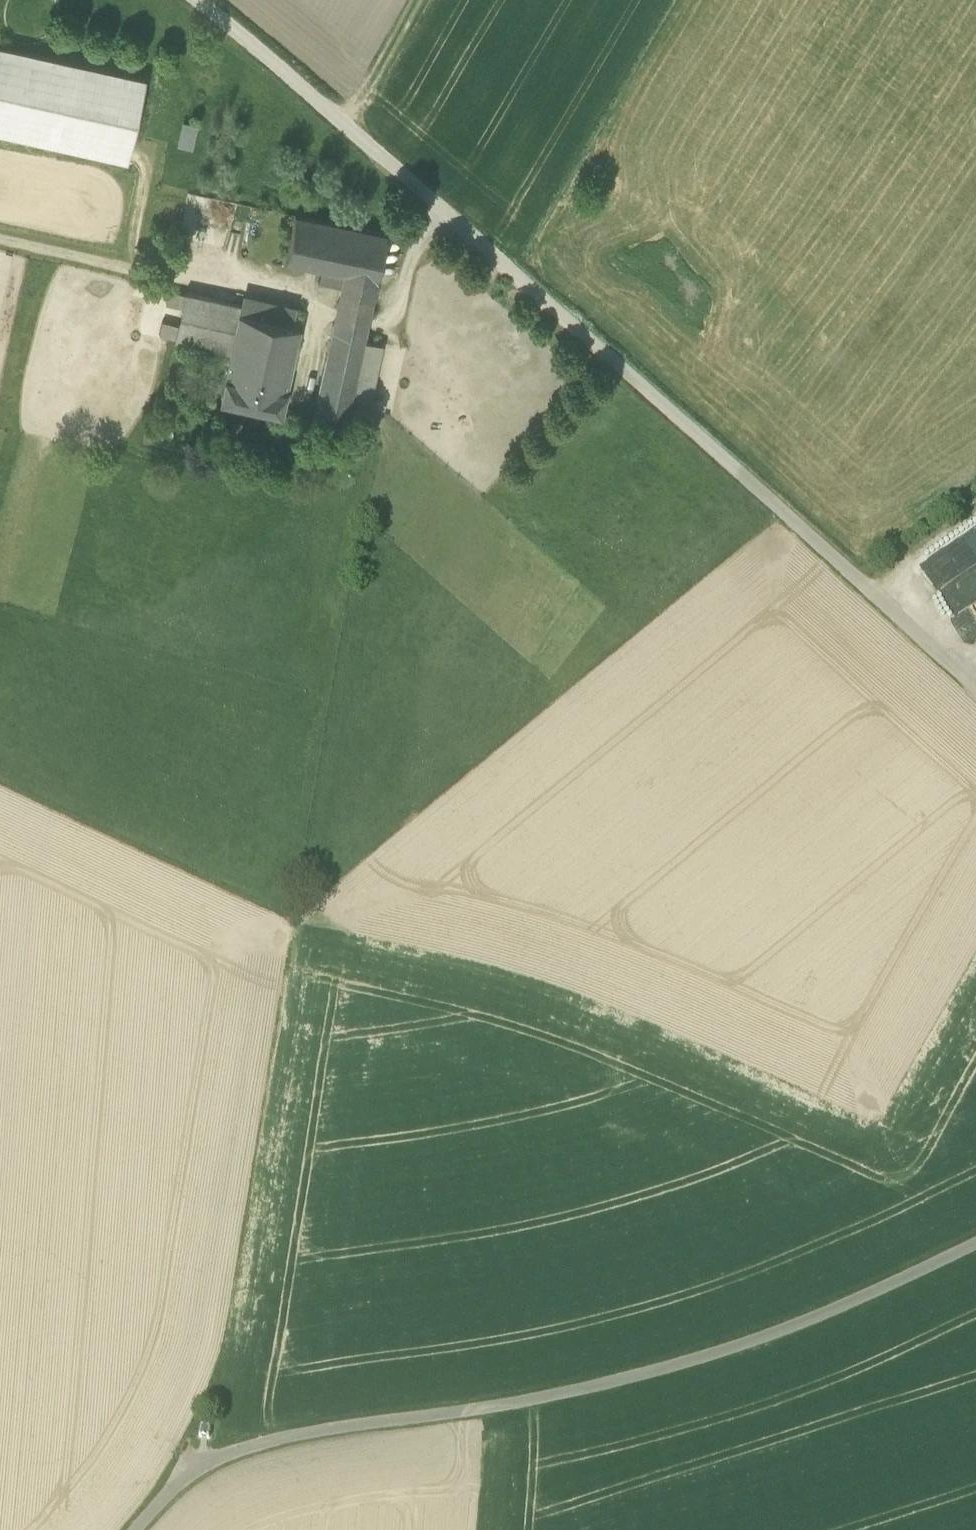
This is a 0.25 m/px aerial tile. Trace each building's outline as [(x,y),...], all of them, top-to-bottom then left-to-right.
[(128,161),(146,79),(0,47),(0,133),(128,161)] [(194,145),(197,123),(182,121),(179,143),(194,145)] [(321,269),(344,274),(377,279),(386,234),(295,215),(285,261),(321,269)] [(318,283),(341,288),(344,274),(321,269),(318,283)] [(341,288),(337,308),(369,315),(377,279),(344,274),(341,288)] [(171,289),(171,306),(181,306),(182,289),(171,289)] [(231,353),(231,352),(239,314),(241,305),(185,293),(184,296),(174,340),(231,353)] [(296,307),(244,295),(241,305),(239,314),(292,326),(296,307)] [(337,308),(333,325),(365,332),(369,315),(337,308)] [(292,326),(239,314),(231,352),(292,365),(300,328),(292,326)] [(363,341),(365,332),(333,325),(314,414),(346,421),(349,408),(363,341)] [(383,345),(363,341),(349,408),(369,412),(383,345)] [(220,400),(281,414),(292,365),(231,352),(231,353),(220,400)] [(921,561),(945,599),(955,592),(950,584),(975,568),(975,527),(921,561)] [(200,1439),(209,1441),(212,1430),(204,1428),(200,1439)]
